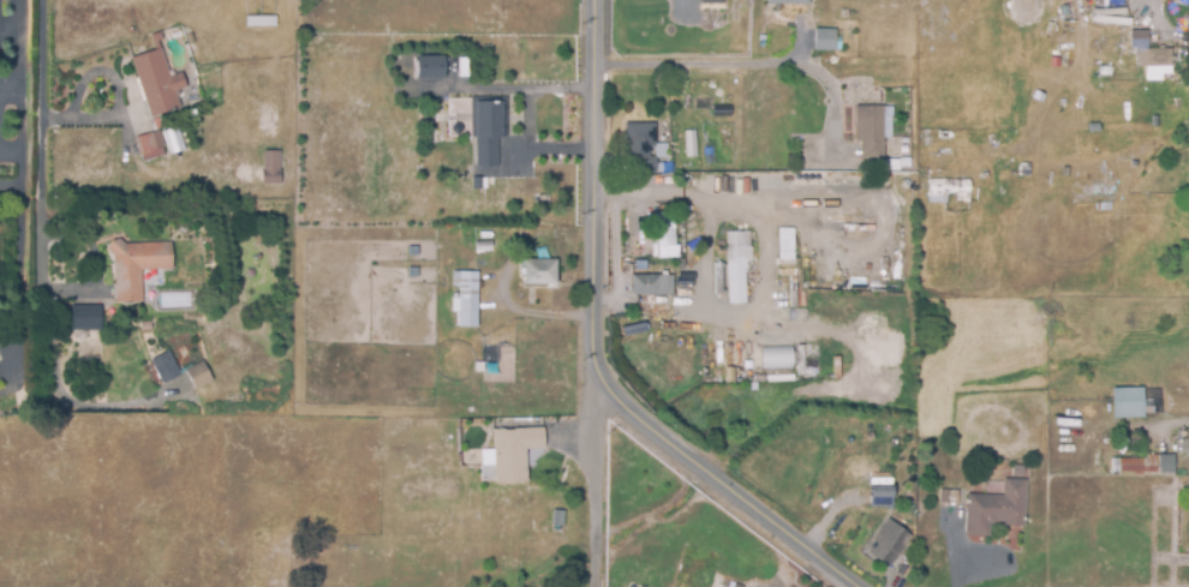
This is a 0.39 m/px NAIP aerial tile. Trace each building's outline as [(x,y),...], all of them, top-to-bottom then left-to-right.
[(274,16),(244,15),(244,26),(274,26),(274,16)] [(1149,49),(1131,50),(1130,31),(1148,30),(1149,38),(1151,49),(1149,49)] [(836,31),(836,53),(814,52),(815,31),(836,31)] [(150,119),(130,60),(161,49),(180,109),(150,119)] [(1149,79),(1148,79),(1148,76),(1145,74),(1143,68),(1136,68),(1136,52),(1149,52),(1170,50),(1171,76),(1159,76),(1160,79),(1149,79)] [(416,80),(414,59),(442,56),(444,79),(416,80)] [(1099,78),(1099,67),(1109,67),(1109,77),(1099,78)] [(497,169),(474,169),(474,139),(470,139),(470,98),(506,100),(506,138),(498,138),(497,169)] [(854,161),(853,107),(882,107),(882,161),(854,161)] [(639,174),(639,156),(625,156),(625,125),(655,124),(655,146),(649,146),(649,160),(656,160),(656,174),(639,174)] [(185,149),(172,154),(165,131),(178,127),(185,149)] [(685,158),(682,132),(694,132),(697,158),(685,158)] [(142,163),(139,157),(137,158),(132,139),(157,133),(165,157),(142,163)] [(655,160),(655,146),(667,145),(667,158),(655,160)] [(281,154),(280,186),(263,185),(264,154),(281,154)] [(900,172),(882,172),(882,162),(898,162),(898,158),(909,158),(909,169),(900,169),(900,172)] [(471,192),(470,179),(482,179),(482,191),(471,192)] [(955,204),(926,204),(926,181),(968,181),(968,196),(963,196),(963,200),(955,200),(955,204)] [(657,259),(653,214),(674,212),(675,246),(679,246),(679,258),(657,259)] [(201,235),(199,227),(209,226),(210,234),(201,235)] [(792,228),(776,228),(776,263),(792,263),(792,228)] [(725,298),(727,233),(749,233),(749,252),(745,252),(743,298),(743,305),(725,305),(725,298)] [(113,303),(112,258),(106,252),(118,240),(125,245),(171,244),(171,270),(141,271),(142,303),(142,304),(113,304),(113,303)] [(474,254),(474,242),(491,242),(491,253),(474,254)] [(456,254),(440,253),(440,245),(456,247),(456,254)] [(555,287),(521,286),(521,260),(556,260),(555,287)] [(458,300),(458,287),(450,287),(452,272),(478,274),(477,300),(477,328),(456,328),(458,300)] [(631,297),(629,277),(667,276),(667,282),(671,282),(671,295),(631,297)] [(100,333),(70,333),(71,306),(100,307),(100,333)] [(141,334),(139,323),(150,322),(151,333),(141,334)] [(760,371),(759,349),(790,348),(791,370),(760,371)] [(161,387),(149,363),(168,353),(180,377),(161,387)] [(193,393),(184,370),(202,361),(213,384),(193,393)] [(1112,420),(1111,390),(1142,388),(1143,418),(1112,420)] [(1185,429),(1188,429),(1188,457),(1178,457),(1178,441),(1185,441),(1185,429)] [(545,433),(545,454),(527,454),(528,484),(496,485),(495,435),(545,433)] [(873,443),(865,443),(865,433),(873,433),(873,443)] [(1153,475),(1111,475),(1111,460),(1147,460),(1147,454),(1152,454),(1173,454),(1173,475),(1153,475)] [(1023,479),(1010,478),(1011,466),(1023,466),(1023,479)] [(988,539),(964,538),(967,495),(1002,496),(1003,480),(1027,481),(1023,528),(1004,527),(1005,522),(998,521),(998,527),(988,526),(988,539)] [(870,485),(894,485),(894,509),(871,508),(870,485)] [(958,507),(938,505),(939,490),(958,491),(958,507)] [(904,580),(865,555),(870,547),(873,550),(876,545),(871,543),(885,520),(912,537),(900,553),(915,564),(904,580)]
